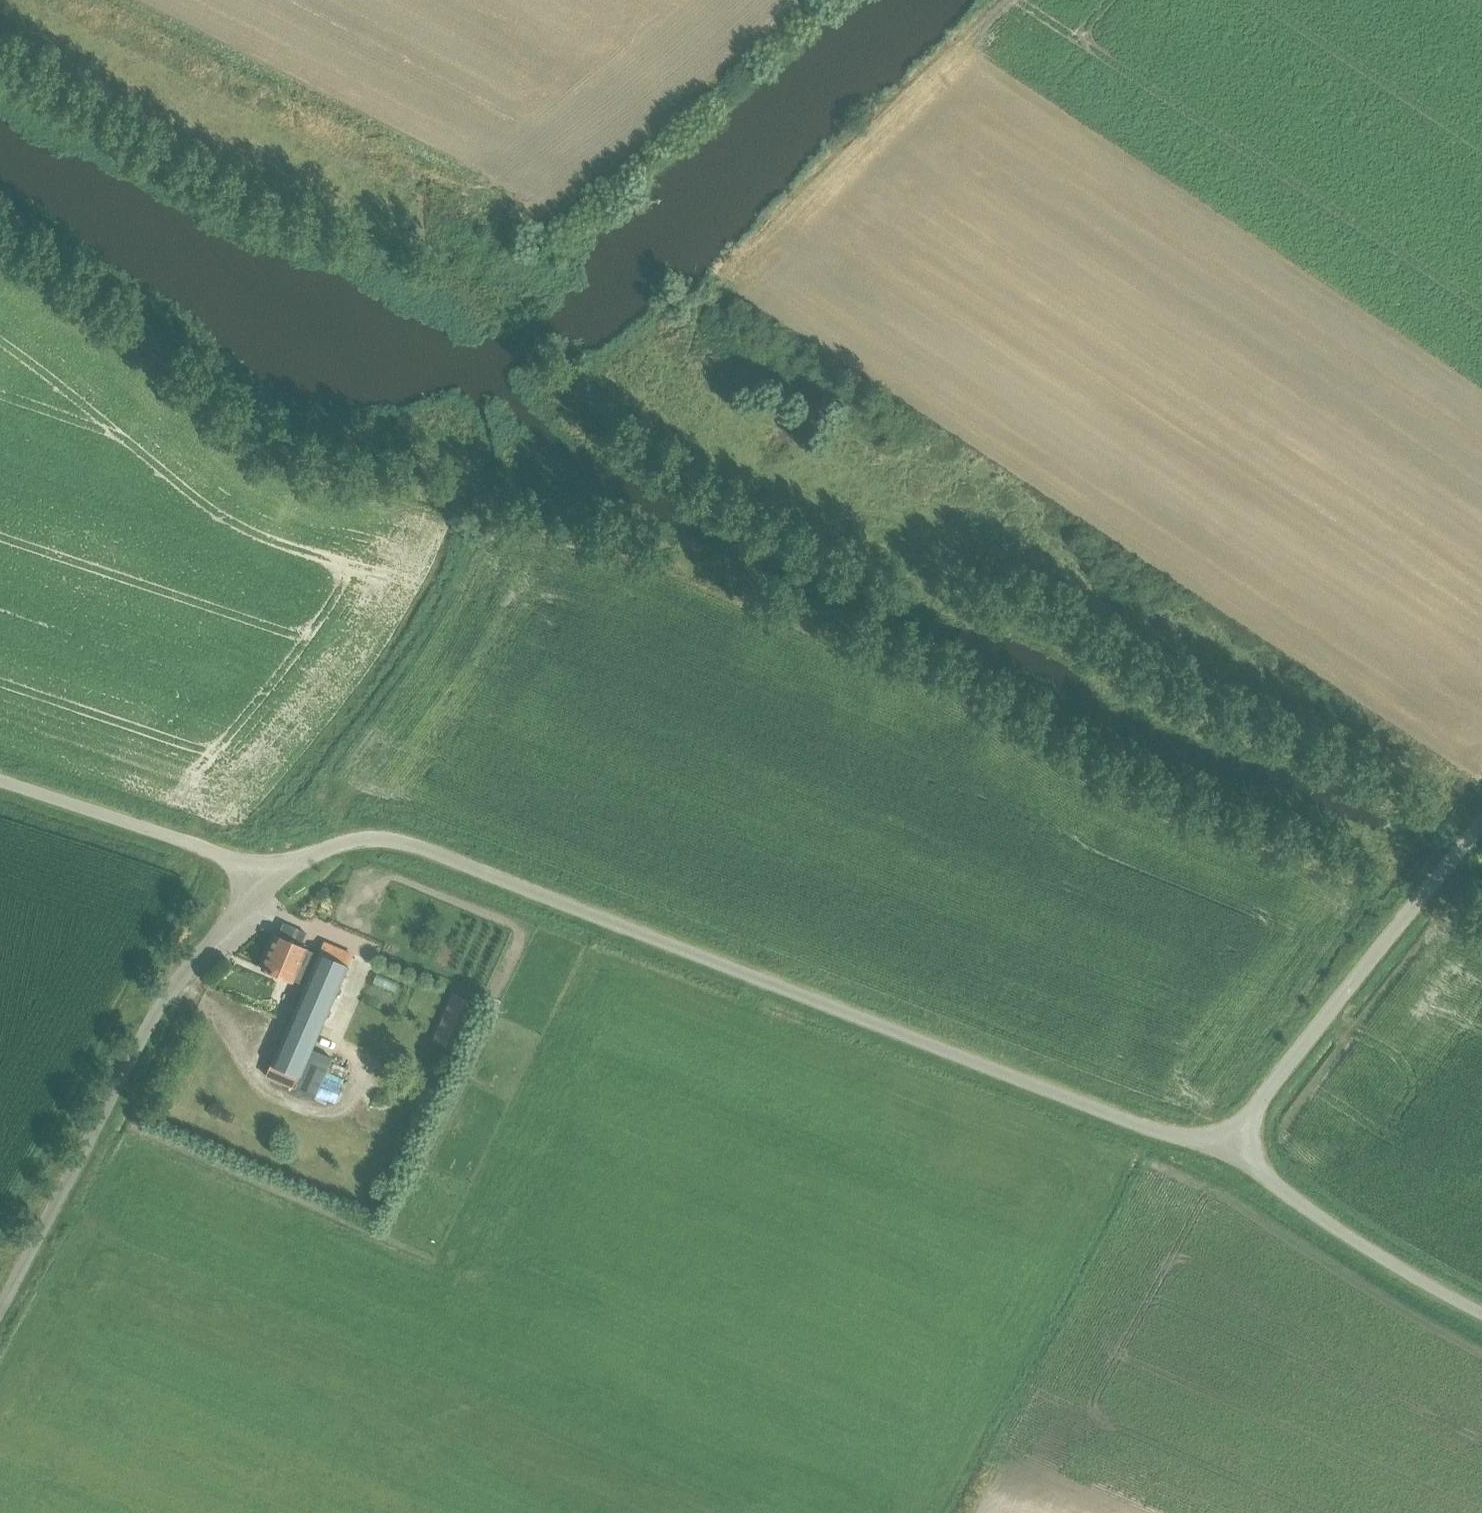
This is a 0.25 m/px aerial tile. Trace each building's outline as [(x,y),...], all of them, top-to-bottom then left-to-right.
[(293,1089),(346,967),(299,946),(305,933),(281,921),(260,968),(290,982),(296,969),(307,974),(263,1075),(293,1089)] [(453,993),(448,1006),(470,1016),(476,1003),(453,993)]
